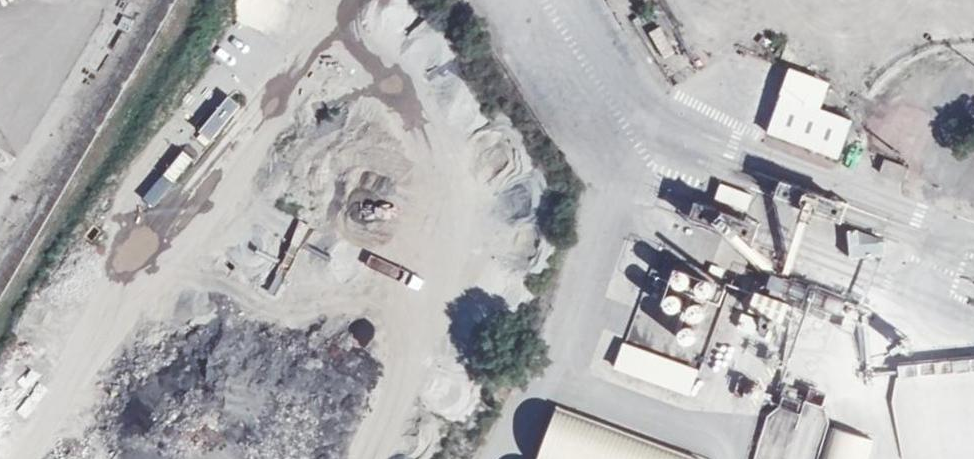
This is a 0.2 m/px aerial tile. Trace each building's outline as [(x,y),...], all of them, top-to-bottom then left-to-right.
[(822,108),(830,78),(787,66),(768,137),(842,157),(853,116),(822,108)] [(213,140),(241,104),(228,93),(199,130),(213,140)] [(175,179),(193,159),(184,151),(166,172),(175,179)] [(883,250),(880,228),(848,232),(850,254),(883,250)] [(682,310),(685,295),(669,292),(665,306),(682,310)] [(753,312),(783,312),(783,293),(753,293),(753,312)] [(738,328),(756,332),(759,316),(741,312),(738,328)] [(614,368),(690,394),(699,367),(623,341),(614,368)] [(541,458),(699,458),(559,405),(541,458)] [(873,436),(829,426),(822,458),(868,458),(873,436)]
